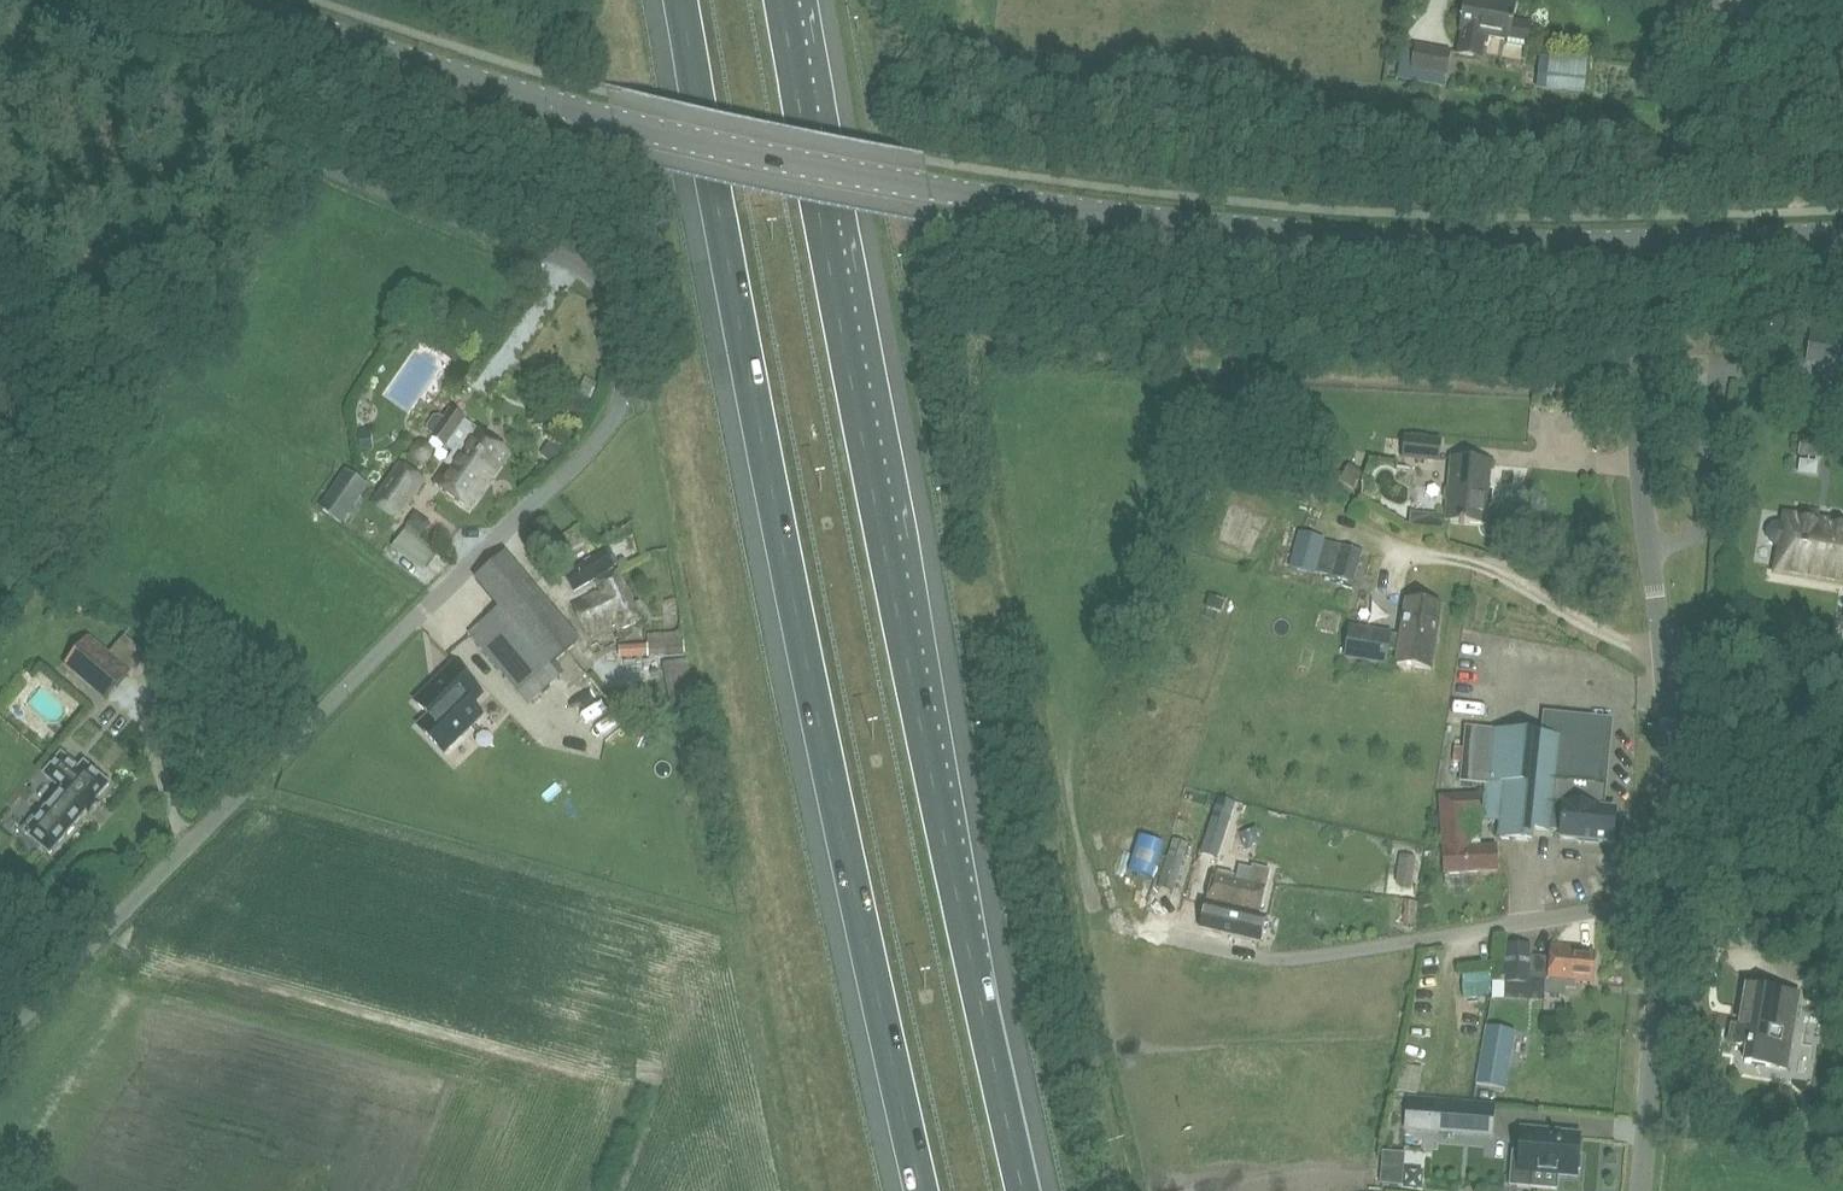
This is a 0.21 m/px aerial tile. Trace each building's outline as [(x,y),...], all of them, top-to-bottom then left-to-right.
[(1497,0),(1466,0),(1459,53),(1480,56),(1482,42),(1486,43),(1486,37),(1508,40),(1507,43),(1526,46),(1529,24),(1511,21),(1514,2),(1497,0)] [(1450,51),(1414,44),(1410,67),(1406,67),(1404,80),(1442,86),(1444,77),(1446,77),(1450,51)] [(1545,91),(1583,95),(1587,56),(1549,52),(1545,91)] [(509,452),(473,427),(448,408),(442,418),(438,416),(432,417),(426,426),(427,432),(430,434),(429,437),(453,455),(433,483),(469,508),(509,452)] [(1402,460),(1438,463),(1440,440),(1404,436),(1402,460)] [(554,465),(568,449),(556,438),(542,454),(554,465)] [(1489,464),(1451,461),(1446,522),(1483,525),(1489,464)] [(397,523),(426,482),(398,462),(369,503),(397,523)] [(1351,491),(1363,474),(1348,464),(1346,469),(1339,464),(1330,478),(1351,491)] [(341,524),(368,485),(345,469),(318,508),(341,524)] [(1800,515),(1798,525),(1790,524),(1790,525),(1783,525),(1778,524),(1772,526),(1768,530),(1767,536),(1769,542),(1774,545),(1780,546),(1779,546),(1776,566),(1839,576),(1838,583),(1842,584),(1842,536),(1823,532),(1823,530),(1815,528),(1817,518),(1800,515)] [(435,552),(404,530),(391,549),(422,571),(435,552)] [(1299,534),(1289,569),(1313,576),(1314,572),(1353,583),(1361,552),(1299,534)] [(602,552),(562,576),(573,593),(612,568),(602,552)] [(564,675),(555,663),(580,642),(507,553),(473,580),(497,608),(467,633),(527,705),(564,675)] [(634,604),(618,569),(592,581),(598,592),(572,604),(589,638),(614,626),(616,631),(647,617),(639,601),(634,604)] [(1344,658),(1384,664),(1386,651),(1408,655),(1410,640),(1433,644),(1439,607),(1406,602),(1400,638),(1349,629),(1344,658)] [(648,656),(684,655),(683,642),(680,642),(679,634),(647,635),(647,646),(619,647),(620,659),(648,658),(648,656)] [(63,666),(106,701),(145,654),(124,637),(109,654),(88,636),(63,666)] [(705,768),(686,659),(664,663),(682,772),(705,768)] [(482,695),(453,664),(415,701),(428,715),(418,726),(444,752),(482,715),(471,704),(482,695)] [(1545,737),(1467,729),(1462,780),(1488,782),(1484,819),(1501,820),(1499,837),(1530,840),(1531,829),(1559,832),(1558,838),(1564,838),(1568,804),(1602,807),(1610,724),(1547,718),(1545,737)] [(83,764),(78,769),(61,755),(45,773),(62,788),(38,816),(35,814),(22,829),(49,852),(108,785),(83,764)] [(1443,875),(1497,871),(1496,845),(1469,846),(1467,816),(1479,816),(1477,794),(1438,796),(1443,875)] [(1200,852),(1218,858),(1235,803),(1217,797),(1200,852)] [(1602,807),(1568,804),(1564,838),(1612,844),(1616,809),(1602,807)] [(1174,836),(1157,887),(1171,892),(1188,840),(1174,836)] [(1399,855),(1396,884),(1413,886),(1417,856),(1399,855)] [(1213,871),(1208,892),(1260,904),(1269,868),(1253,865),(1253,869),(1241,866),(1239,877),(1213,871)] [(1260,904),(1208,892),(1204,906),(1205,906),(1201,923),(1211,925),(1211,926),(1224,929),(1223,936),(1259,943),(1264,916),(1258,915),(1260,904)] [(1415,927),(1417,903),(1396,901),(1395,912),(1403,912),(1402,926),(1415,927)] [(1550,945),(1548,958),(1530,957),(1530,945),(1507,942),(1505,981),(1504,998),(1545,1000),(1545,994),(1564,996),(1565,988),(1575,989),(1575,983),(1593,985),(1595,952),(1568,950),(1568,946),(1550,945)] [(1491,971),(1462,974),(1464,997),(1492,993),(1491,971)] [(1492,998),(1504,998),(1505,981),(1493,980),(1492,993),(1492,998)] [(1788,1071),(1800,993),(1746,985),(1739,1025),(1730,1024),(1726,1044),(1743,1048),(1741,1063),(1788,1071)] [(1476,1083),(1507,1088),(1517,1029),(1501,1025),(1487,1024),(1476,1083)] [(1454,1101),(1406,1098),(1404,1129),(1452,1132),(1454,1101)] [(1549,1145),(1550,1140),(1523,1138),(1520,1179),(1532,1180),(1531,1190),(1557,1190),(1558,1183),(1577,1184),(1581,1147),(1549,1145)] [(1380,1168),(1401,1170),(1402,1153),(1381,1152),(1380,1168)]
